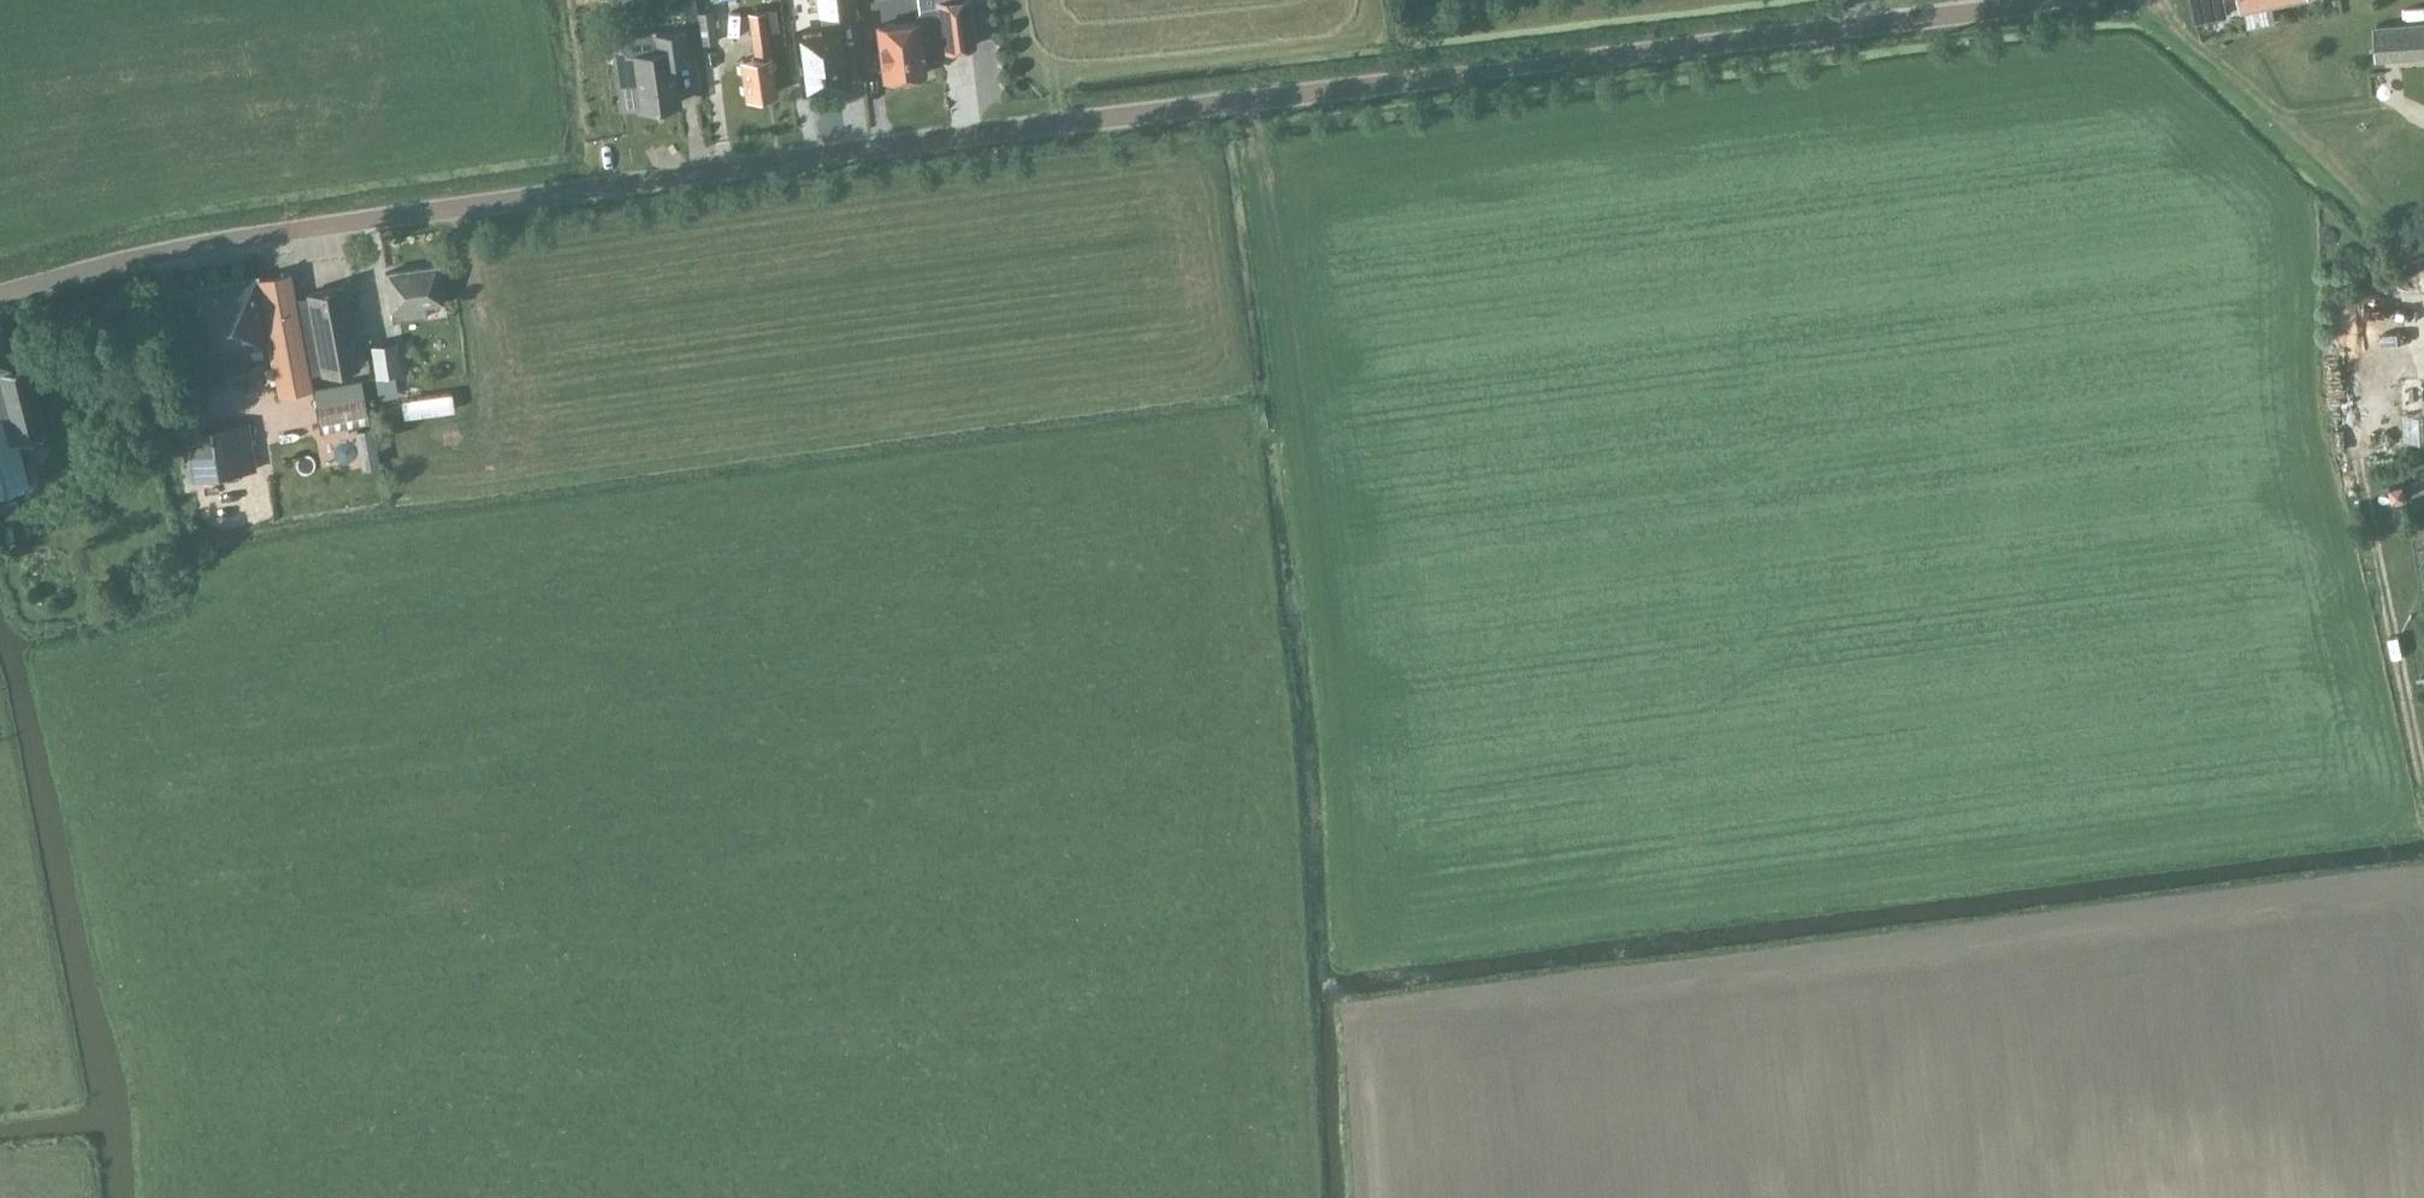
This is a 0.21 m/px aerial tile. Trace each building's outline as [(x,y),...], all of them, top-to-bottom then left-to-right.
[(820,13),(855,8),(853,0),(818,0),(820,13)] [(876,6),(876,0),(855,0),(862,55),(872,53),(866,7),(876,6)] [(878,24),(884,76),(887,76),(891,79),(901,78),(904,74),(925,71),(921,42),(930,41),(931,44),(943,42),(943,47),(975,42),(969,0),(919,0),(920,8),(913,20),(878,24)] [(2194,21),(2222,15),(2219,0),(2189,0),(2194,21)] [(2242,10),(2290,0),(2240,0),(2242,10)] [(767,29),(778,27),(775,7),(749,11),(756,57),(740,59),(745,95),(777,91),(767,29)] [(715,43),(710,10),(695,12),(699,45),(715,43)] [(840,25),(797,31),(806,88),(849,82),(840,25)] [(2373,60),(2423,58),(2423,28),(2372,30),(2373,60)] [(633,37),(638,76),(619,78),(623,107),(641,105),(642,108),(678,103),(673,61),(689,59),(685,30),(659,33),(633,37)] [(424,306),(445,302),(438,264),(408,268),(403,266),(395,267),(392,271),(385,272),(392,310),(394,310),(399,339),(371,343),(378,398),(407,395),(402,354),(414,352),(409,325),(427,323),(424,306)] [(265,361),(273,360),(280,394),(312,388),(309,373),(322,370),(322,372),(358,365),(344,286),(308,293),(308,295),(295,297),(290,272),(258,277),(257,274),(182,288),(197,374),(242,367),(251,365),(248,347),(262,344),(265,361)] [(14,428),(17,439),(19,439),(45,432),(27,362),(12,366),(0,320),(0,432),(14,428)] [(361,390),(313,399),(319,433),(367,425),(361,390)] [(185,433),(194,483),(256,472),(247,422),(185,433)] [(372,427),(356,430),(362,466),(378,464),(372,427)] [(30,483),(19,439),(17,439),(14,428),(0,432),(0,492),(30,483)] [(2402,485),(2388,488),(2391,501),(2405,497),(2402,485)]
